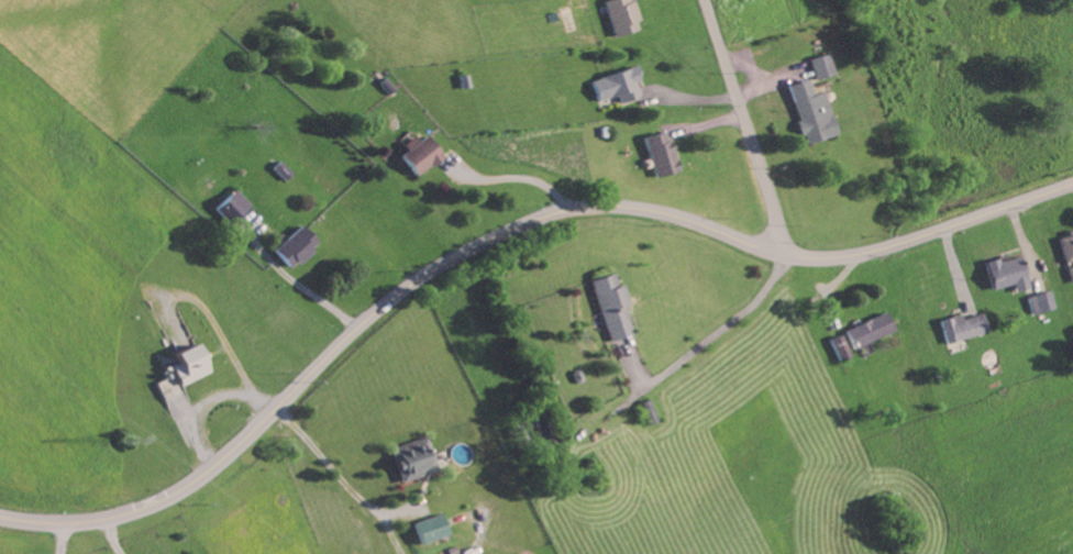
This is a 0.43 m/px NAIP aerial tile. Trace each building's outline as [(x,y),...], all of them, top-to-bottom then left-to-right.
[(633,0),(611,0),(606,1),(617,38),(642,30),(633,0)] [(834,76),(829,55),(811,59),(815,80),(834,76)] [(593,81),(600,102),(619,96),(622,104),(644,97),(635,68),(593,81)] [(788,86),(805,145),(836,136),(823,92),(813,95),(808,80),(788,86)] [(646,137),(655,178),(677,173),(669,133),(646,137)] [(420,142),(418,139),(400,153),(419,177),(445,157),(428,136),(420,142)] [(252,205),(236,191),(217,211),(233,225),(252,205)] [(275,251),(293,271),(321,245),(303,225),(275,251)] [(1059,237),(1066,263),(1072,261),(1072,233),(1059,237)] [(1021,255),(986,264),(994,291),(1015,286),(1017,293),(1030,290),(1021,255)] [(590,282),(612,342),(633,335),(623,306),(628,304),(621,285),(617,287),(613,274),(590,282)] [(1033,315),(1057,311),(1053,292),(1029,297),(1033,315)] [(896,331),(887,313),(847,332),(855,350),(896,331)] [(963,319),(962,316),(942,320),(946,343),(989,334),(985,314),(963,319)] [(172,368),(181,387),(211,373),(197,344),(175,354),(180,365),(172,368)] [(640,404),(649,426),(658,422),(649,400),(640,404)] [(392,447),(400,482),(439,473),(430,438),(392,447)] [(414,524),(421,545),(449,536),(442,515),(414,524)]
